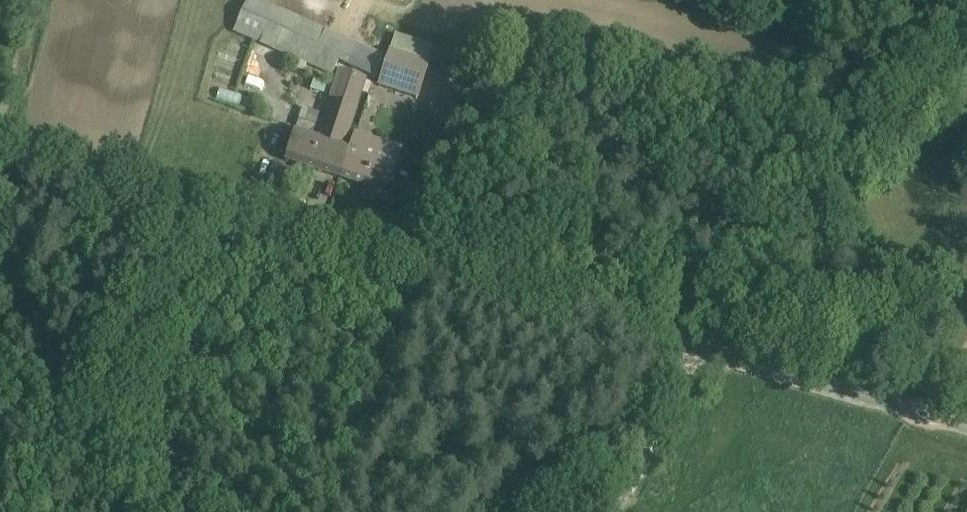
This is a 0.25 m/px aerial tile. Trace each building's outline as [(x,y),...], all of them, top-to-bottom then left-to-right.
[(325,32),(253,0),(248,0),(235,29),(333,73),(338,60),(376,77),(382,58),(325,32)] [(428,64),(389,52),(378,86),(417,98),(428,64)] [(349,149),(343,147),(365,78),(339,70),(317,138),(312,137),(315,125),(298,120),(285,160),(340,178),(349,149)] [(354,134),(349,149),(340,178),(386,193),(401,149),(354,134)]
